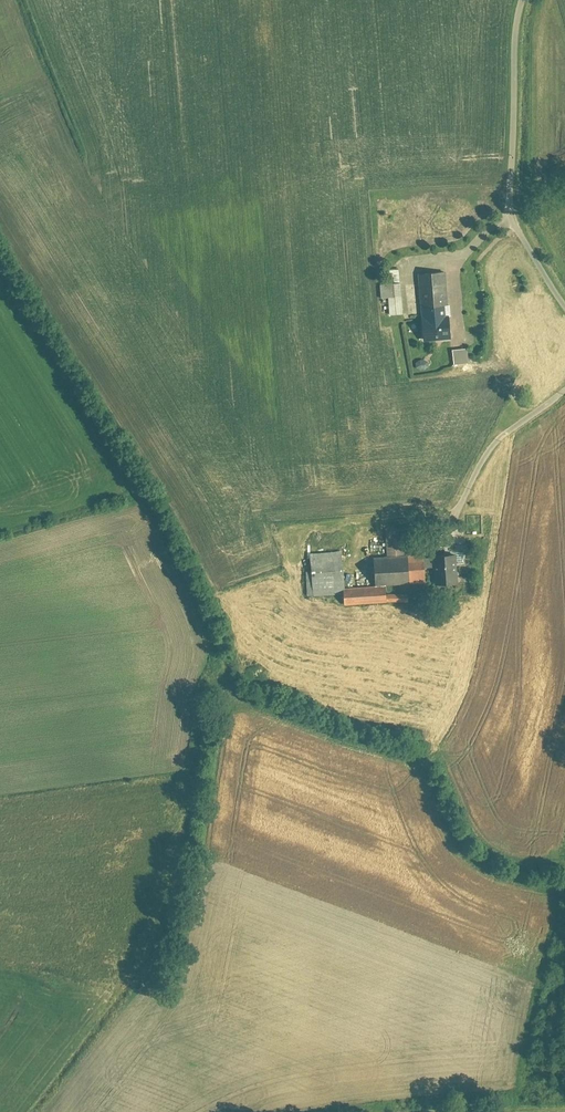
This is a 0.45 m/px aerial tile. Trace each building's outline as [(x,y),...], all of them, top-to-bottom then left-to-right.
[(421,274),(424,338),(453,336),(450,272),(421,274)] [(389,314),(403,314),(402,285),(389,286),(389,314)] [(458,350),(458,365),(472,364),(471,350),(458,350)] [(424,555),(407,556),(406,527),(388,527),(389,556),(376,557),(377,584),(424,582),(424,555)] [(315,597),(345,596),(343,553),(313,554),(315,597)] [(433,557),(434,588),(463,587),(462,556),(433,557)] [(347,590),(348,607),(388,605),(388,602),(410,601),(409,591),(387,592),(387,587),(347,590)]
